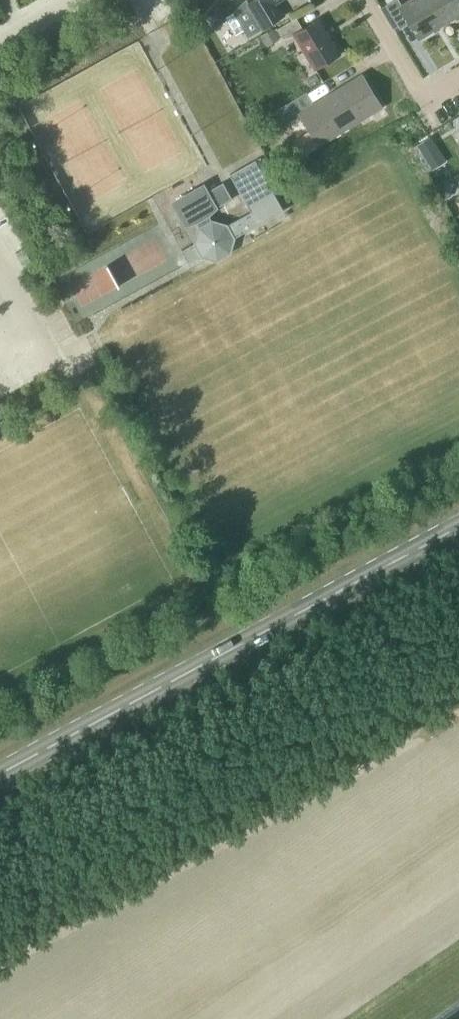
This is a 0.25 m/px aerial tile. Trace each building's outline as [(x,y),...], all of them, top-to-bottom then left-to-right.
[(275,20),(267,7),(279,0),(254,0),(234,12),(248,36),(275,20)] [(444,23),(430,0),(409,0),(401,5),(399,0),(394,0),(386,4),(400,28),(411,22),(420,38),(444,23)] [(444,23),(458,15),(458,0),(430,0),(444,23)] [(227,20),(218,4),(203,13),(212,29),(227,20)] [(315,67),(339,53),(319,19),(303,29),(296,17),(278,28),(287,44),(297,37),(315,67)] [(279,38),(273,28),(261,35),(268,46),(279,38)] [(278,108),(286,122),(301,113),(319,143),(380,106),(362,75),(313,105),(306,92),(278,108)] [(309,130),(294,140),(304,155),(318,146),(309,130)] [(430,137),(416,146),(424,158),(438,150),(430,137)] [(229,252),(233,238),(284,210),(256,160),(232,173),(253,210),(226,225),(212,221),(200,228),(196,242),(182,250),(189,263),(203,255),(217,259),(229,252)] [(455,183),(448,180),(443,193),(451,195),(455,183)] [(224,182),(207,191),(217,208),(233,199),(224,182)] [(196,221),(200,228),(212,221),(209,215),(210,212),(217,208),(207,191),(177,208),(182,217),(196,221)]
